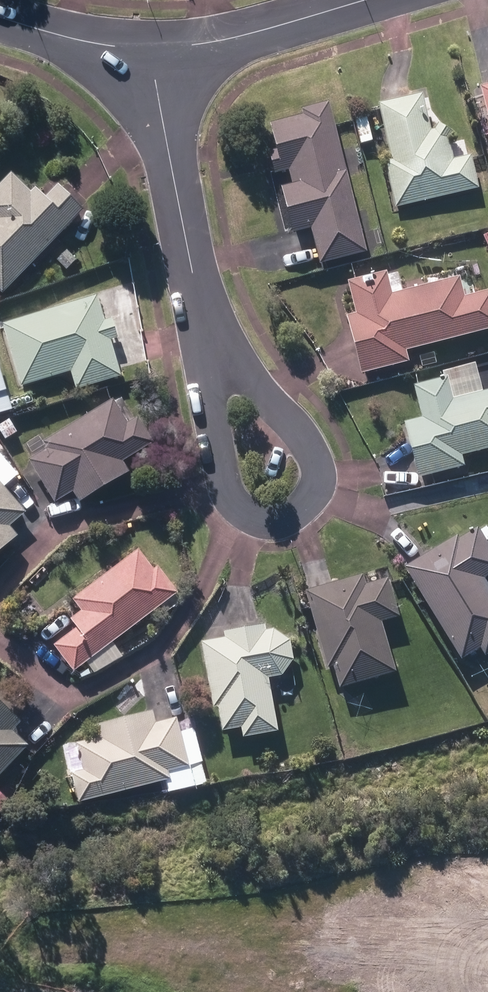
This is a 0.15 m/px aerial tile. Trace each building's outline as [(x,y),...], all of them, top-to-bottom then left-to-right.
[(385,165),(396,211),(479,192),(472,158),(454,162),(449,141),(453,135),(439,126),(435,132),(432,133),(423,96),(378,106),(392,164),(385,165)] [(312,230),(322,266),(366,255),(329,106),(302,112),(304,120),(270,128),(282,172),(291,169),(296,188),(281,192),(292,235),(312,230)] [(347,151),(351,171),(362,168),(358,149),(347,151)] [(2,294),(59,237),(78,256),(102,232),(58,188),(46,201),(36,191),(31,196),(12,178),(0,189),(0,292),(2,294)] [(368,236),(371,250),(382,247),(379,233),(368,236)] [(58,263),(66,272),(76,263),(67,254),(58,263)] [(360,377),(409,365),(406,354),(487,333),(487,294),(465,300),(460,280),(392,296),(387,274),(347,284),(355,317),(346,319),(360,377)] [(91,275),(80,279),(84,293),(95,290),(91,275)] [(71,374),(77,392),(120,379),(110,344),(117,341),(111,322),(104,324),(96,300),(4,328),(22,389),(71,374)] [(419,481),(465,469),(462,460),(487,453),(487,394),(468,399),(465,386),(450,390),(448,379),(414,389),(422,421),(404,425),(419,481)] [(29,464),(55,505),(74,494),(80,505),(128,475),(122,465),(153,446),(137,422),(128,427),(112,403),(43,445),(48,453),(29,464)] [(5,442),(17,435),(9,422),(0,428),(0,434),(5,442)] [(17,539),(9,530),(25,515),(0,486),(0,553),(17,539)] [(461,664),(480,652),(484,660),(487,658),(487,587),(485,581),(487,579),(487,546),(478,529),(459,541),(457,538),(405,569),(461,664)] [(53,647),(75,675),(91,663),(99,674),(123,660),(113,646),(178,596),(158,569),(154,573),(138,552),(72,602),(81,614),(70,622),(76,629),(53,647)] [(333,671),(338,691),(395,676),(382,625),(399,621),(389,581),(365,587),(362,576),(305,592),(326,673),(333,671)] [(162,611),(167,616),(178,606),(174,601),(162,611)] [(241,732),(242,741),(279,735),(270,681),(281,680),(293,663),(290,644),(274,633),(266,634),(264,628),(224,634),(225,641),(201,645),(212,711),(218,711),(222,734),(241,732)] [(129,652),(131,655),(150,644),(148,641),(153,638),(149,631),(121,647),(126,654),(129,652)] [(28,748),(13,735),(22,724),(0,704),(0,779),(28,748)] [(72,777),(80,806),(170,783),(169,775),(190,770),(177,720),(156,726),(153,713),(96,728),(99,741),(76,746),(84,774),(72,777)]
